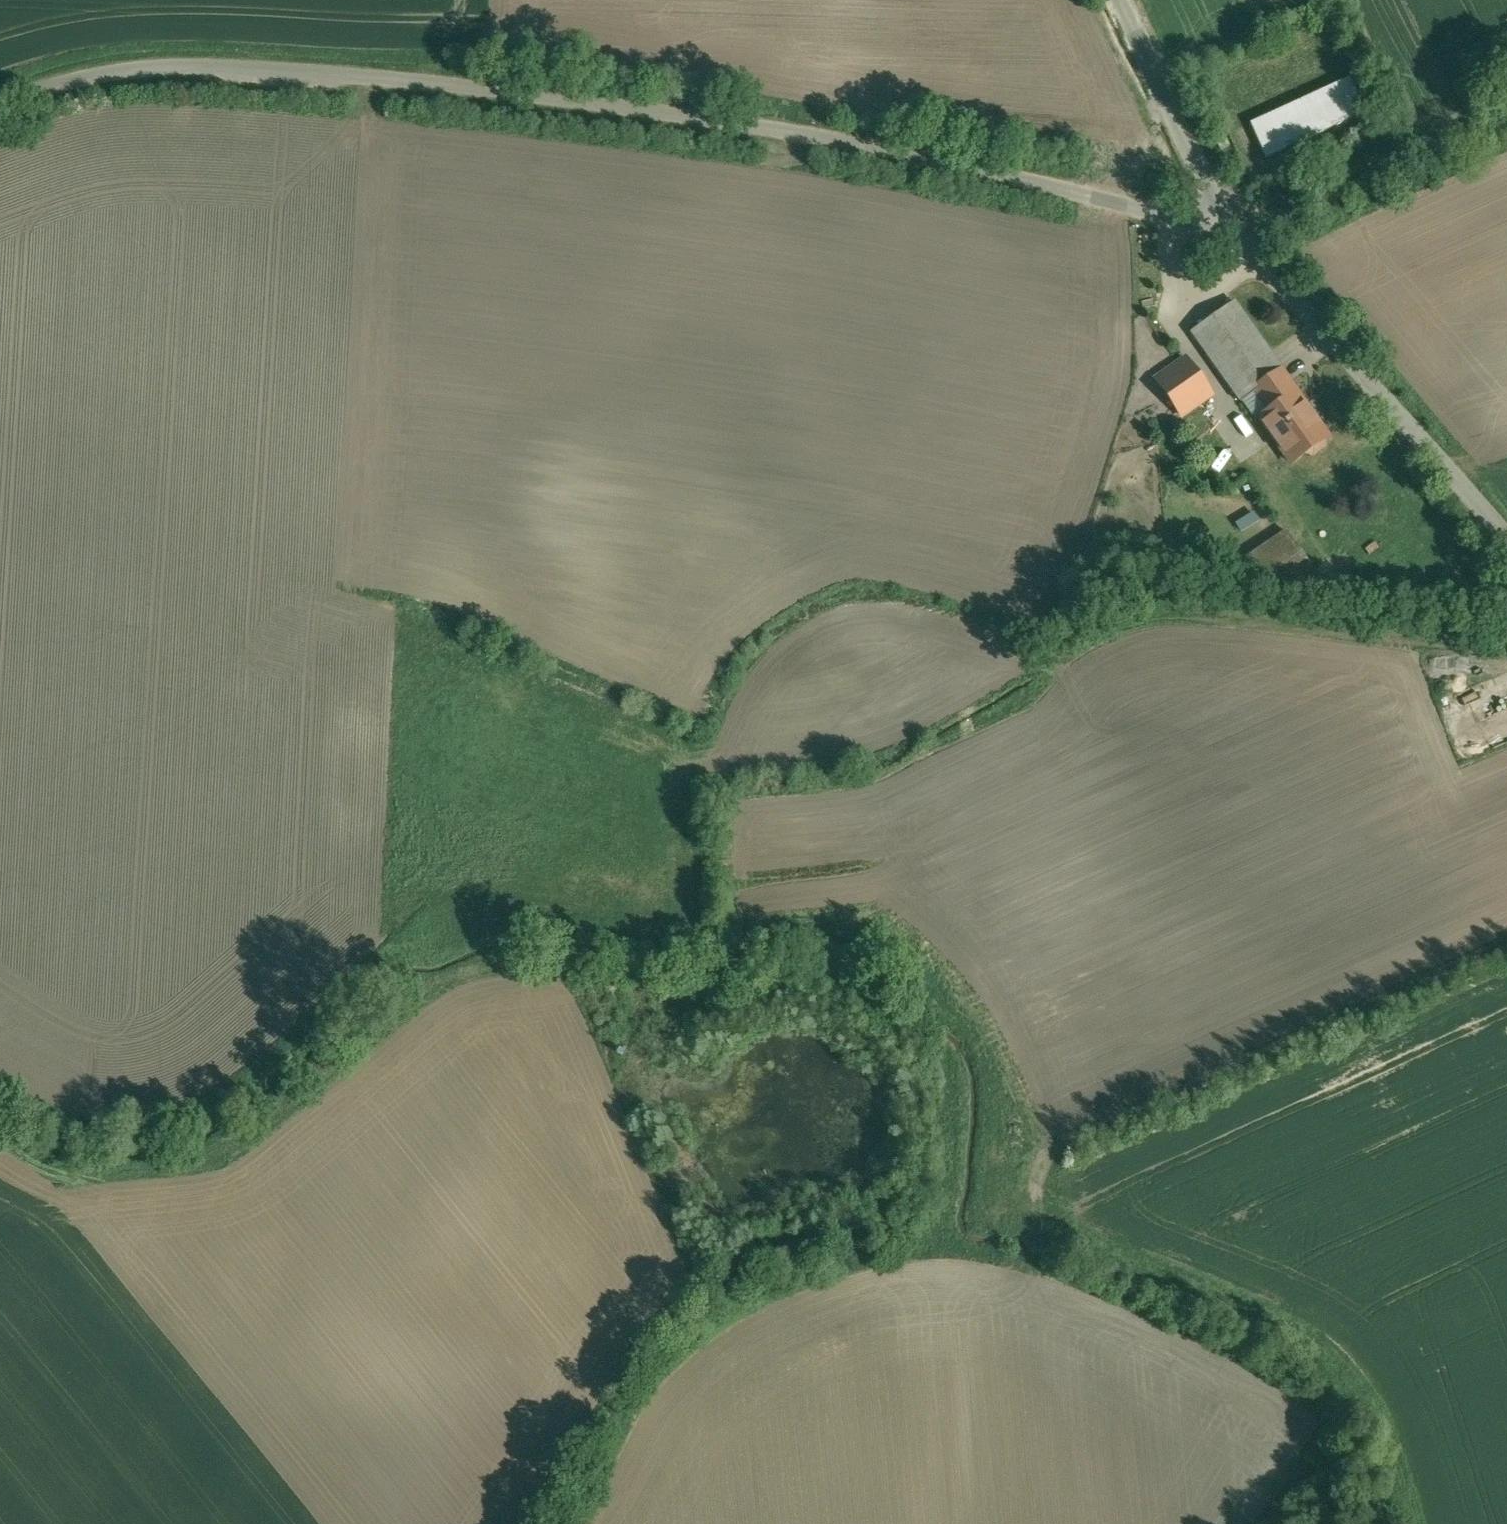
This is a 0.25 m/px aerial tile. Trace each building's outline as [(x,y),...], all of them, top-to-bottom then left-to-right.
[(1349,78),(1250,123),(1266,158),(1365,112),(1349,78)] [(1224,135),(1216,139),(1221,150),(1230,146),(1224,135)] [(1283,372),(1234,302),(1192,332),(1241,402),(1256,390),(1283,372)] [(1185,358),(1156,379),(1181,415),(1211,395),(1185,358)] [(1328,437),(1283,372),(1256,390),(1270,411),(1259,419),(1291,463),(1306,453),(1313,455),(1324,447),(1324,440),(1328,437)] [(1286,531),(1245,559),(1273,601),(1314,572),(1286,531)]
